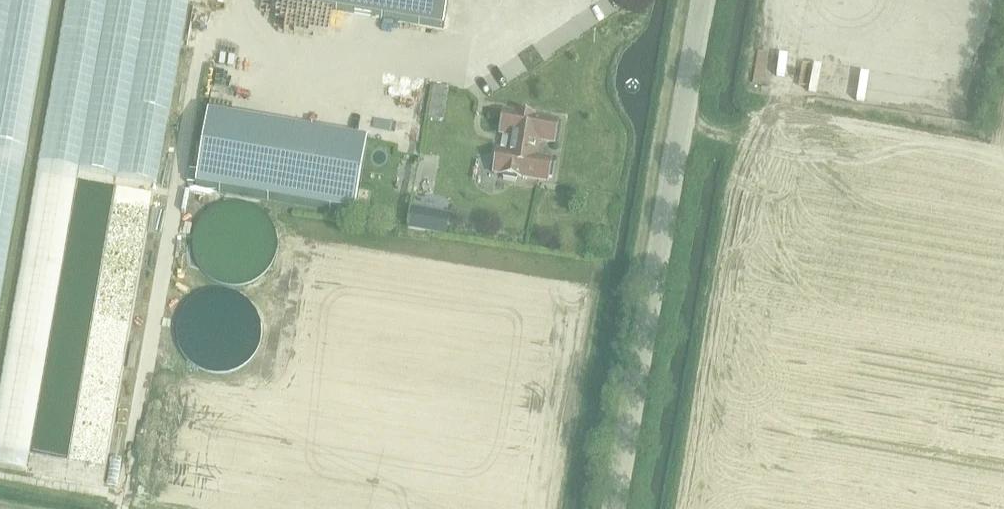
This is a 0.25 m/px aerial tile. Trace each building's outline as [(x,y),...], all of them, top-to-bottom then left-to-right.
[(0,393),(0,468),(25,472),(77,170),(157,184),(189,0),(68,0),(0,393)] [(51,0),(0,0),(0,297),(51,0)] [(273,0),(443,30),(448,0),(273,0)] [(539,141),(554,143),(557,122),(532,118),(532,114),(519,111),(518,115),(503,113),(500,134),(510,136),(507,153),(497,152),(493,173),(504,175),(503,179),(517,181),(517,177),(547,182),(548,178),(552,179),(554,165),(550,165),(551,161),(536,158),(539,141)] [(190,170),(187,184),(195,185),(195,187),(354,214),(367,142),(207,114),(197,172),(190,170)]
